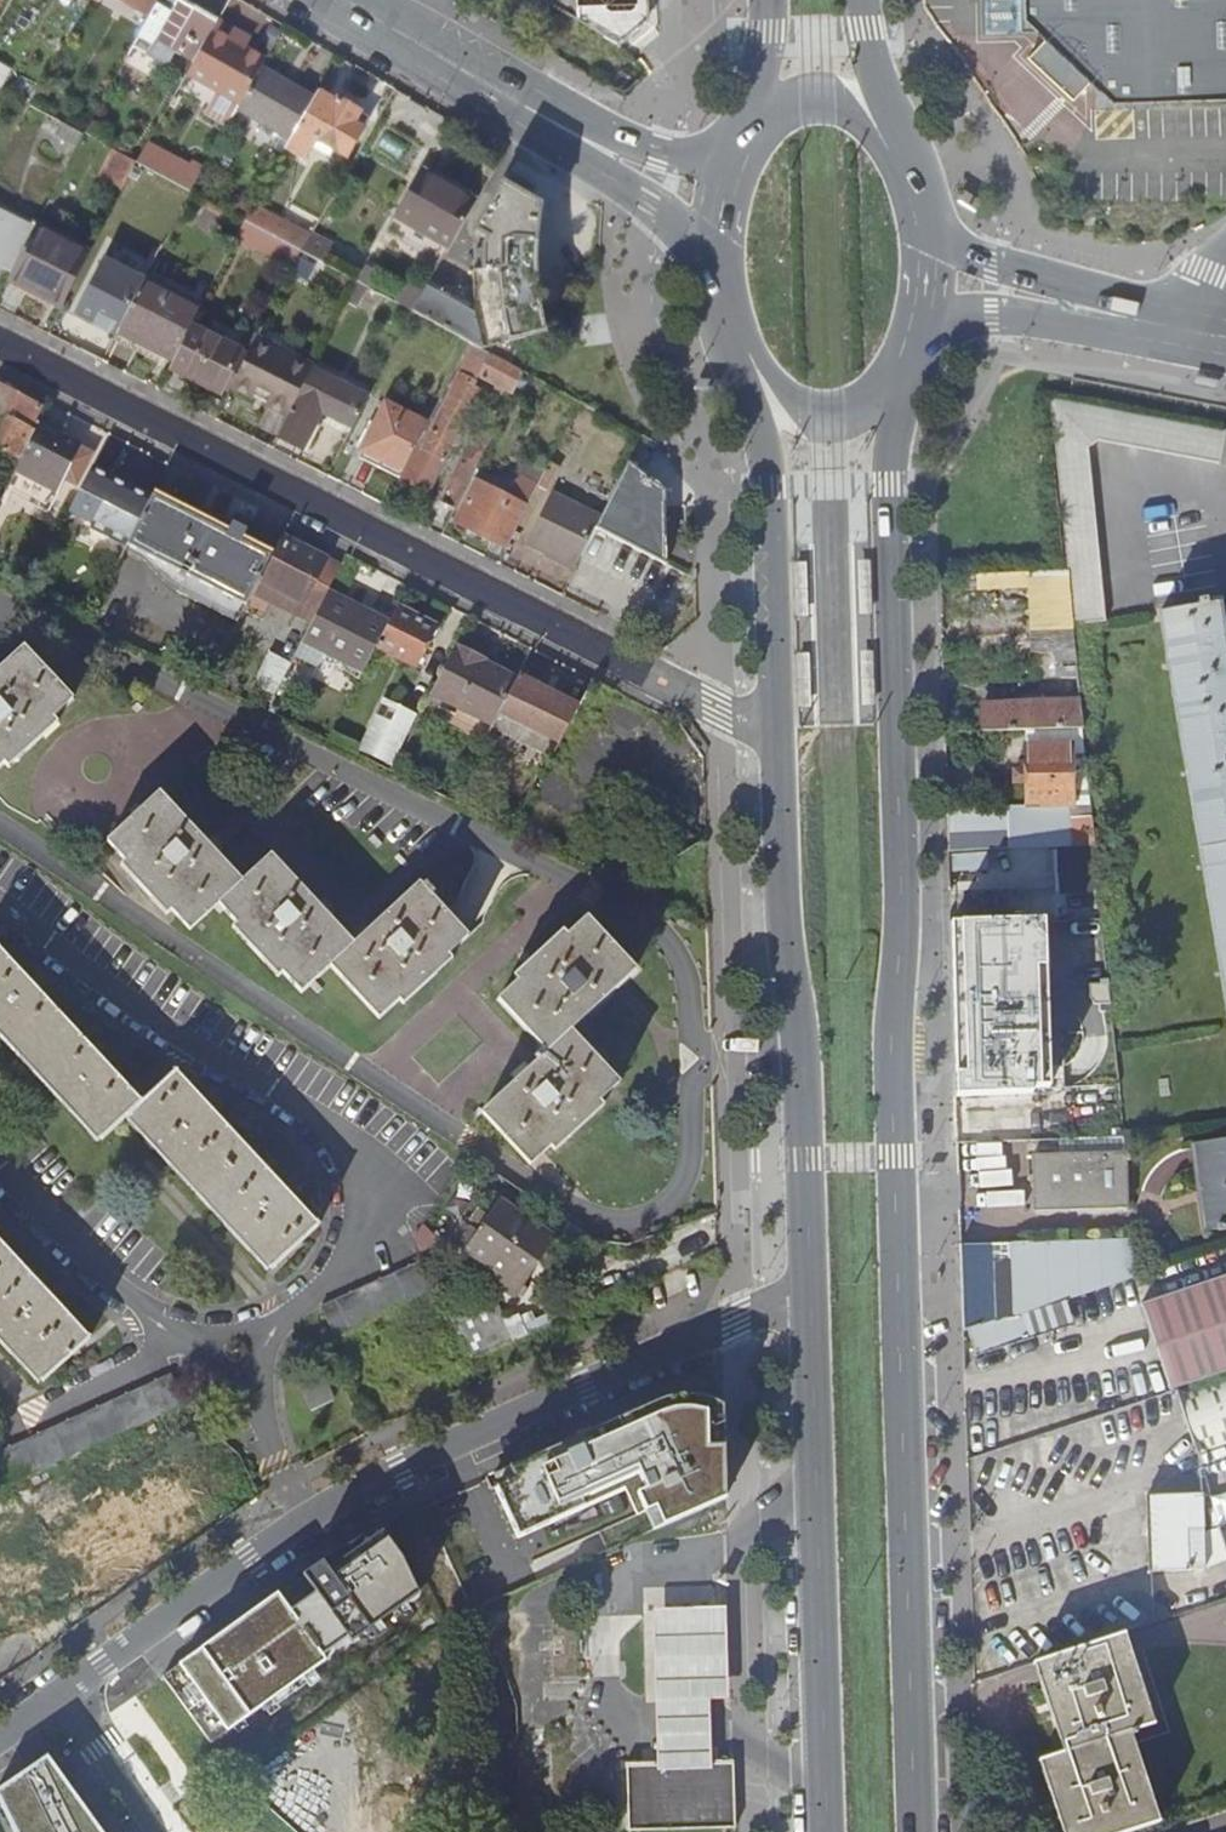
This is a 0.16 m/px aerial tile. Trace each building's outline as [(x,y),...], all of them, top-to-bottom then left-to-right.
[(150,18),(160,0),(118,0),(150,18)] [(138,39),(151,46),(147,54),(167,66),(175,52),(194,62),(219,19),(184,0),(179,0),(178,1),(178,0),(170,0),(169,1),(167,3),(163,0),(160,0),(150,18),(138,39)] [(620,41),(651,19),(651,0),(548,0),(620,41)] [(1023,11),(1048,37),(1029,56),(1071,98),(1091,79),(1112,100),(1225,92),(1225,0),(1023,0),(1023,11)] [(194,62),(187,74),(240,104),(261,67),(266,59),(245,48),(230,40),(236,29),(219,19),(194,62)] [(251,38),(236,29),(230,40),(245,48),(251,38)] [(240,104),(236,111),(291,142),(316,98),(261,67),(240,104)] [(291,142),(287,149),(305,159),(312,146),(330,156),(333,150),(347,158),(364,128),(355,123),(362,113),(338,99),(336,102),(320,91),(316,98),(291,142)] [(84,133),(68,125),(59,141),(76,150),(84,133)] [(149,141),(137,163),(182,187),(194,165),(149,141)] [(399,238),(441,262),(477,200),(435,175),(399,238)] [(504,187),(509,189),(527,200),(534,188),(511,175),(504,187)] [(473,308),(429,284),(426,288),(413,312),(470,343),(483,350),(544,333),(536,286),(535,252),(536,232),(540,207),(527,200),(509,189),(504,187),(502,185),(475,234),(488,241),(483,250),(482,253),(482,270),(472,270),(473,308)] [(255,205),(245,221),(301,252),(310,236),(255,205)] [(13,270),(34,229),(0,211),(0,264),(13,270)] [(237,238),(293,268),(301,252),(245,221),(237,238)] [(37,227),(10,279),(64,306),(91,254),(37,227)] [(332,247),(311,234),(310,236),(301,252),(306,254),(315,259),(323,263),(332,247)] [(77,314),(118,335),(119,332),(145,281),(104,260),(77,314)] [(145,281),(119,332),(175,360),(202,306),(147,278),(145,281)] [(395,302),(413,312),(426,288),(409,279),(395,302)] [(358,282),(347,303),(360,310),(370,289),(358,282)] [(175,360),(173,365),(190,374),(189,377),(228,396),(231,389),(232,387),(248,356),(192,327),(175,360)] [(248,356),(232,387),(253,398),(257,390),(269,396),(265,404),(268,406),(279,383),(300,394),(312,369),(256,340),(248,356)] [(415,447),(415,448),(423,452),(415,467),(410,464),(397,488),(414,497),(418,489),(428,494),(459,434),(465,437),(473,422),(466,418),(482,389),(469,383),(485,352),(483,350),(470,343),(427,424),(415,447)] [(525,373),(490,354),(479,375),(514,394),(525,373)] [(300,394),(279,436),(303,449),(321,413),(353,429),(369,398),(312,369),(300,394)] [(279,383),(268,406),(288,416),(300,394),(279,383)] [(22,459),(40,425),(35,422),(43,408),(0,386),(0,447),(22,459)] [(257,390),(253,398),(265,404),(269,396),(257,390)] [(1221,461),(1225,430),(1053,395),(1060,465),(1071,572),(1074,609),(1075,621),(1106,619),(1092,445),(1100,437),(1221,461)] [(364,449),(404,470),(415,448),(415,447),(427,424),(387,403),(364,449)] [(457,508),(503,417),(487,409),(441,501),(457,508)] [(22,459),(7,489),(48,510),(65,478),(75,483),(91,453),(81,447),(81,446),(40,425),(22,459)] [(404,470),(364,449),(359,456),(400,478),(404,470)] [(456,522),(507,549),(539,486),(547,469),(527,459),(507,497),(476,482),(456,522)] [(547,469),(539,486),(546,489),(558,466),(551,463),(547,469)] [(602,516),(596,528),(667,564),(666,491),(646,477),(629,463),(602,516)] [(151,499),(92,469),(71,511),(96,523),(93,527),(128,545),(129,544),(151,499)] [(527,541),(577,567),(596,528),(602,516),(552,492),(527,541)] [(128,545),(127,546),(183,575),(176,590),(180,591),(219,515),(202,507),(197,518),(153,496),(151,499),(129,544),(128,545)] [(219,515),(180,591),(238,621),(244,610),(260,578),(272,556),(227,534),(233,523),(219,515)] [(260,578),(244,610),(270,623),(280,604),(297,613),(325,560),(287,541),(266,582),(260,578)] [(325,560),(297,613),(312,621),(327,592),(339,568),(325,560)] [(877,614),(875,560),(858,560),(859,614),(877,614)] [(1057,610),(1074,609),(1071,572),(1031,574),(1034,630),(1058,629),(1057,610)] [(312,621),(302,640),(363,671),(376,646),(388,622),(327,592),(312,621)] [(1225,637),(1219,603),(1162,613),(1225,990),(1225,636),(1225,637)] [(388,622),(376,646),(421,669),(427,655),(423,653),(437,626),(396,605),(388,622)] [(1059,649),(1078,648),(1075,621),(1074,609),(1057,610),(1058,629),(1034,630),(965,633),(966,653),(1059,649)] [(455,647),(430,694),(458,708),(451,722),(485,740),(499,713),(517,678),(484,662),(486,658),(459,645),(457,648),(455,647)] [(0,669),(0,768),(72,700),(23,647),(0,669)] [(1083,693),(1078,648),(1059,649),(1062,676),(1049,678),(1051,697),(1083,693)] [(241,679),(252,684),(267,654),(256,649),(241,679)] [(252,684),(274,696),(291,663),(268,652),(252,684)] [(517,678),(499,713),(560,744),(579,706),(518,675),(517,678)] [(384,699),(359,748),(392,763),(416,714),(384,699)] [(979,731),(1086,727),(1083,699),(985,703),(985,710),(978,710),(979,731)] [(1069,845),(1098,843),(1093,799),(1072,800),(1072,743),(1027,744),(1029,805),(1010,806),(1012,831),(949,835),(949,849),(953,849),(1069,845)] [(243,882),(161,792),(107,843),(177,918),(190,932),(218,906),(301,994),(330,967),(379,1019),(468,937),(430,897),(434,893),(425,884),(422,887),(418,884),(355,944),(272,855),(243,882)] [(1076,919),(1105,918),(1098,843),(1069,845),(1076,919)] [(529,973),(499,1000),(548,1053),(545,1056),(542,1054),(536,1059),(539,1062),(483,1113),(531,1166),(544,1153),(607,1095),(615,1088),(621,1083),(571,1030),(613,992),(623,983),(637,970),(588,918),(538,964),(529,973)] [(1049,919),(954,924),(958,1089),(1055,1086),(1049,919)] [(0,951),(0,1030),(102,1141),(129,1117),(270,1268),(269,1269),(271,1271),(319,1229),(316,1226),(315,1227),(279,1187),(208,1109),(176,1074),(142,1104),(140,1102),(139,1103),(103,1063),(32,985),(0,951)] [(1127,1146),(1127,1133),(1062,1135),(1063,1148),(1127,1146)] [(1214,1229),(1225,1227),(1225,1138),(1194,1143),(1203,1192),(1207,1191),(1214,1229)] [(1125,1153),(1037,1155),(1041,1211),(1129,1209),(1125,1153)] [(596,1240),(546,1206),(543,1209),(533,1226),(500,1205),(490,1220),(478,1212),(469,1226),(466,1224),(454,1242),(500,1273),(494,1281),(507,1290),(509,1288),(513,1291),(518,1285),(521,1287),(552,1239),(589,1262),(602,1241),(596,1240)] [(1131,1238),(1013,1244),(993,1244),(995,1321),(1033,1309),(1134,1277),(1131,1238)] [(45,1383),(91,1339),(52,1298),(0,1242),(0,1335),(45,1383)] [(972,1328),(995,1321),(993,1244),(974,1245),(963,1245),(966,1330),(972,1328)] [(321,1307),(335,1337),(439,1290),(425,1260),(321,1307)] [(1164,1388),(1225,1367),(1225,1281),(1139,1310),(1164,1388)] [(490,1329),(499,1349),(531,1335),(561,1322),(551,1301),(523,1314),(522,1311),(504,1319),(505,1322),(490,1329)] [(995,1321),(972,1328),(981,1357),(1005,1349),(1002,1340),(1039,1328),(1033,1309),(995,1321)] [(9,1486),(185,1406),(171,1376),(0,1453),(0,1476),(9,1486)] [(1195,1454),(1225,1444),(1225,1378),(1176,1395),(1195,1454)] [(325,1383),(303,1392),(311,1412),(334,1402),(325,1383)] [(664,1401),(493,1477),(520,1535),(628,1488),(632,1497),(629,1498),(637,1516),(646,1513),(654,1532),(726,1499),(723,1409),(714,1403),(702,1399),(694,1398),(685,1397),(674,1398),(664,1401)] [(1225,1521),(1225,1486),(1207,1490),(1215,1524),(1221,1522),(1225,1521)] [(1154,1571),(1206,1569),(1203,1495),(1151,1497),(1154,1571)] [(163,1678),(212,1742),(324,1662),(321,1657),(348,1638),(351,1642),(421,1592),(387,1525),(360,1542),(303,1577),(321,1602),(296,1619),(278,1593),(163,1678)] [(651,1607),(656,1761),(692,1759),(711,1758),(709,1700),(726,1700),(724,1604),(651,1607)] [(1038,1664),(1068,1752),(1042,1761),(1066,1831),(1121,1831),(1163,1818),(1134,1730),(1158,1722),(1128,1634),(1038,1664)] [(48,1755),(0,1791),(0,1804),(14,1831),(105,1831),(48,1755)] [(656,1761),(625,1762),(628,1829),(736,1824),(732,1757),(711,1758),(692,1759),(656,1761)]
